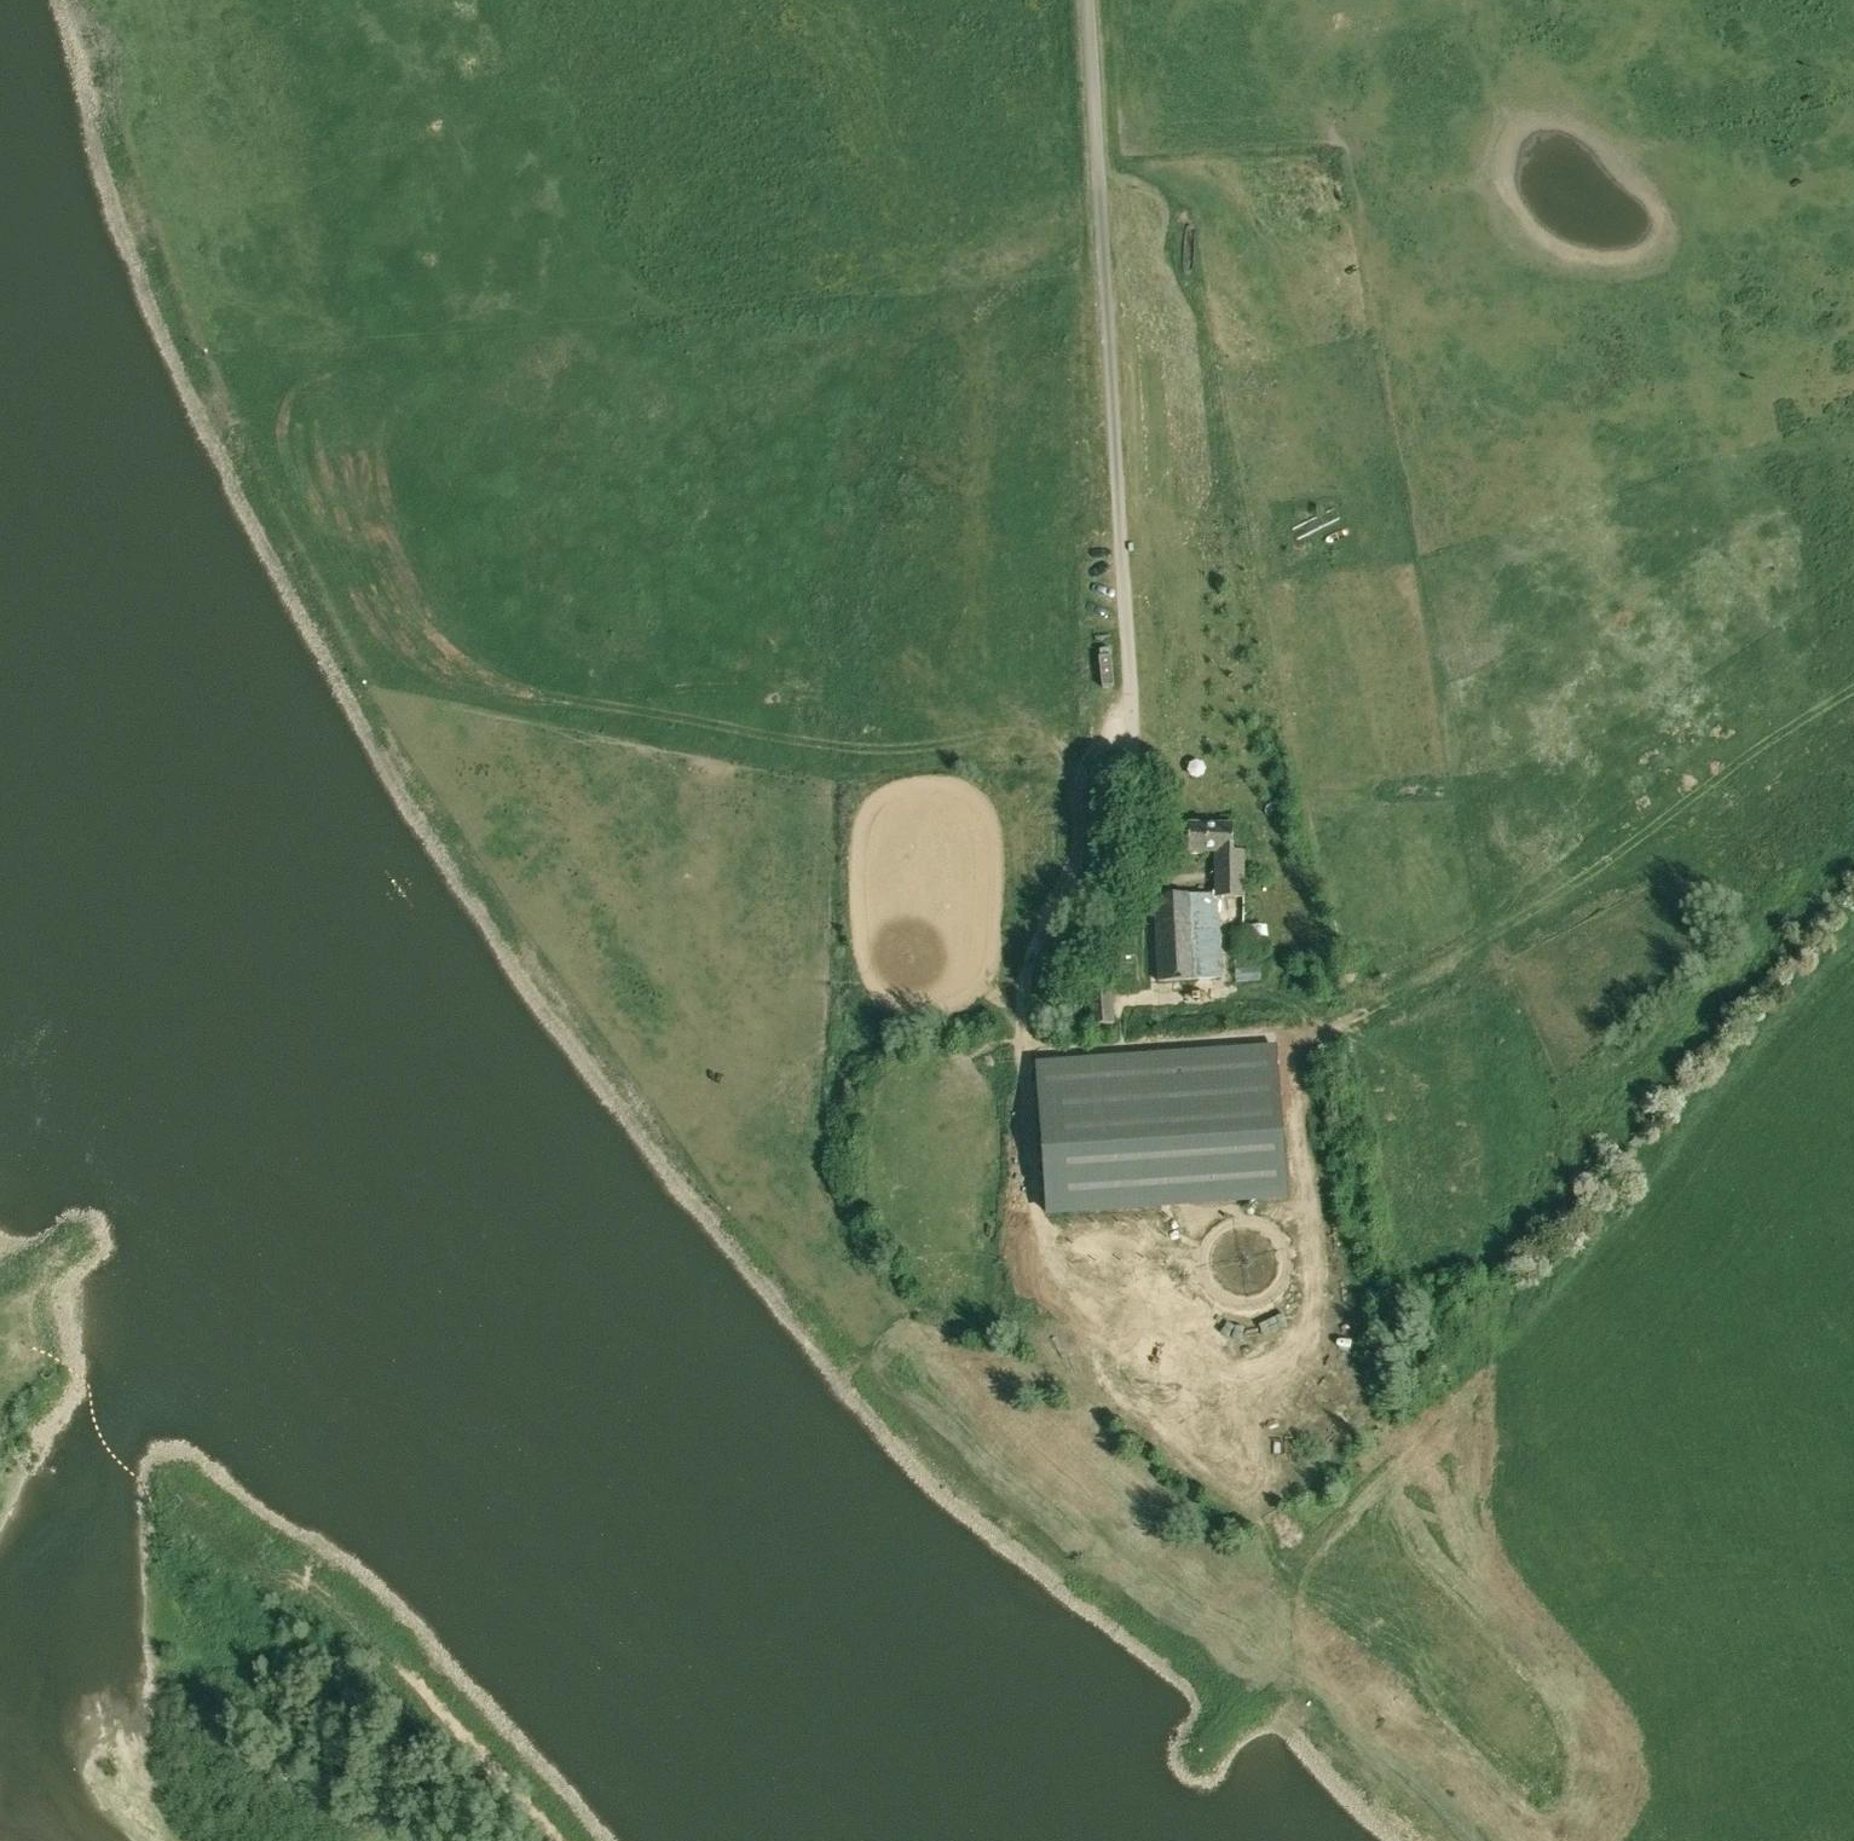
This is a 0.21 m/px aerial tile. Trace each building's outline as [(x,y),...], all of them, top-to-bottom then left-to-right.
[(1214,849),(1215,893),(1217,893),(1244,892),(1243,848),(1232,848),(1232,821),(1187,821),(1187,852),(1202,851),(1202,850),(1214,849)] [(1215,893),(1153,895),(1158,980),(1222,978),(1219,928),(1217,893),(1215,893)] [(1267,949),(1264,925),(1248,926),(1251,950),(1262,948),(1262,949),(1267,949)] [(1094,1024),(1099,1023),(1116,1022),(1113,989),(1091,991),(1094,1024)] [(1278,1049),(1036,1062),(1044,1207),(1286,1194),(1278,1049)]
